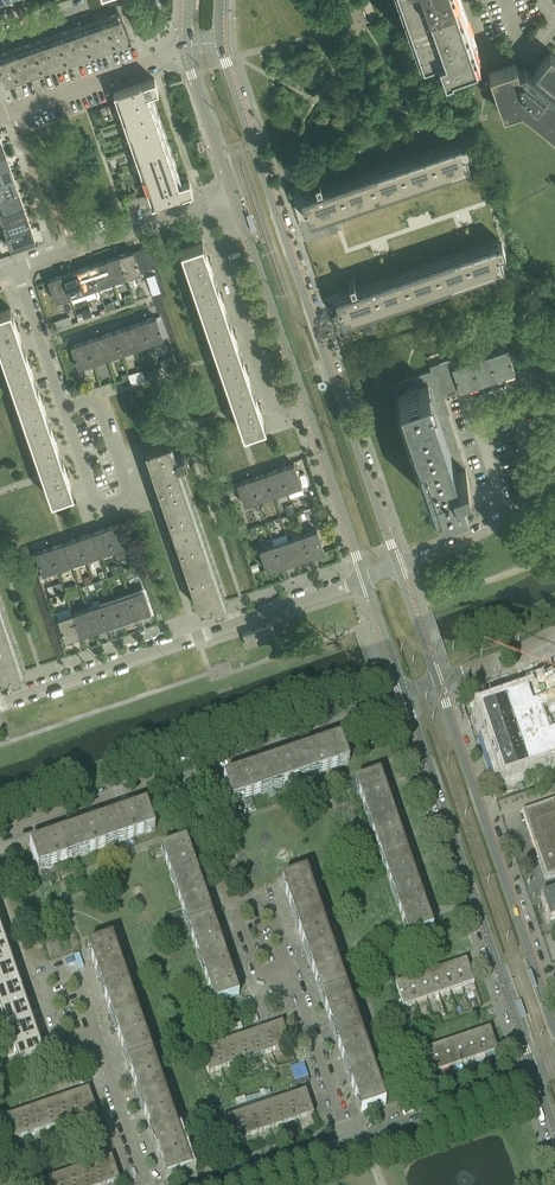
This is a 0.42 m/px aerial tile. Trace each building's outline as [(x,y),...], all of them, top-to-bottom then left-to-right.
[(421,46),(437,40),(443,58),(450,55),(450,53),(474,45),(458,0),(405,0),(421,46)] [(55,65),(128,40),(124,28),(127,27),(122,12),(0,54),(0,64),(6,82),(55,65)] [(550,52),(533,73),(525,66),(521,54),(473,71),(454,55),(453,54),(450,55),(451,60),(468,73),(467,73),(468,77),(489,70),(503,110),(521,103),(554,131),(554,56),(550,52)] [(149,96),(160,93),(155,78),(144,82),(140,80),(139,83),(114,92),(152,204),(177,196),(181,197),(182,194),(193,190),(188,175),(178,179),(149,96)] [(461,142),(302,197),(310,221),(325,215),(326,220),(334,217),(332,213),(469,166),(465,153),(470,151),(467,142),(462,143),(461,142)] [(0,158),(0,171),(11,167),(7,155),(0,158)] [(0,171),(0,185),(15,179),(11,167),(0,171)] [(0,185),(0,198),(19,192),(15,179),(0,185)] [(0,198),(0,212),(24,204),(19,192),(0,198)] [(0,212),(0,219),(2,225),(28,216),(24,204),(0,212)] [(28,216),(2,225),(6,237),(32,228),(28,216)] [(32,228),(6,237),(10,249),(36,240),(32,228)] [(203,242),(181,249),(194,286),(204,283),(215,279),(210,264),(212,263),(211,257),(208,258),(203,242)] [(496,243),(336,298),(344,321),(359,316),(361,320),(368,318),(367,313),(504,266),(499,253),(505,252),(502,242),(496,244),(496,243)] [(134,251),(119,255),(127,277),(141,272),(134,251)] [(119,255),(106,260),(113,281),(127,277),(119,255)] [(106,260),(91,265),(98,287),(113,281),(106,260)] [(91,265),(77,270),(84,291),(98,287),(91,265)] [(77,270),(63,275),(70,296),(84,291),(77,270)] [(63,275),(49,280),(56,301),(70,296),(63,275)] [(215,279),(204,283),(194,286),(206,323),(217,319),(228,315),(223,300),(225,299),(223,294),(221,294),(215,279)] [(145,285),(132,289),(136,300),(148,296),(145,285)] [(11,308),(0,311),(0,346),(2,353),(12,349),(24,345),(18,329),(20,329),(18,323),(16,324),(11,308)] [(228,315),(217,319),(206,323),(219,359),(229,355),(240,352),(235,336),(237,336),(236,330),(233,331),(228,315)] [(156,317),(142,322),(149,343),(164,338),(156,317)] [(142,322),(128,326),(135,348),(149,343),(142,322)] [(128,326),(114,331),(121,353),(135,348),(128,326)] [(114,331),(100,336),(107,357),(121,353),(114,331)] [(100,336),(86,341),(93,362),(107,357),(100,336)] [(79,367),(93,362),(86,341),(71,346),(79,367)] [(24,345),(12,349),(2,353),(14,389),(24,385),(36,381),(31,366),(33,365),(31,360),(29,360),(24,345)] [(497,352),(489,355),(497,379),(502,377),(503,380),(507,379),(506,375),(515,372),(507,348),(497,351),(497,352)] [(240,352),(229,355),(219,359),(231,396),(253,388),(248,373),(250,372),(248,367),(246,367),(240,352)] [(479,358),(471,361),(479,385),(484,383),(485,386),(489,385),(488,382),(497,379),(489,355),(489,354),(479,358)] [(453,367),(451,359),(430,366),(432,370),(441,395),(455,390),(456,392),(460,390),(460,391),(462,391),(453,367)] [(461,364),(453,367),(462,391),(466,389),(467,392),(471,391),(470,388),(479,385),(471,361),(471,360),(461,364)] [(469,477),(441,395),(432,370),(431,370),(392,384),(426,482),(429,481),(437,506),(465,496),(460,480),(469,477)] [(144,372),(135,375),(138,383),(146,380),(144,372)] [(36,381),(24,385),(14,389),(27,425),(48,418),(43,402),(45,401),(43,396),(41,397),(36,381)] [(258,404),(253,388),(231,396),(244,433),(248,432),(262,427),(266,425),(260,409),(262,409),(260,403),(258,404)] [(48,418),(27,425),(39,462),(61,454),(55,439),(58,438),(56,432),(54,433),(48,418)] [(262,427),(248,432),(252,442),(265,438),(262,427)] [(169,441),(146,449),(151,465),(147,466),(149,473),(153,472),(165,506),(200,609),(211,605),(213,605),(215,610),(225,607),(223,601),(224,601),(179,470),(190,467),(184,451),(174,457),(169,441)] [(61,454),(39,462),(52,499),(73,491),(68,475),(70,474),(68,469),(66,470),(61,454)] [(294,464),(280,469),(287,490),(302,485),(294,464)] [(280,469),(266,473),(273,495),(287,490),(280,469)] [(266,473),(252,478),(259,500),(273,495),(266,473)] [(252,478),(238,483),(245,505),(259,500),(252,478)] [(292,504),(285,507),(288,515),(295,512),(292,504)] [(245,520),(238,522),(240,529),(247,527),(245,520)] [(121,523),(106,528),(114,550),(128,545),(121,523)] [(106,528),(92,533),(100,554),(114,550),(106,528)] [(317,530),(303,535),(310,556),(324,551),(317,530)] [(92,533),(78,538),(86,559),(100,554),(92,533)] [(303,535),(289,540),(296,561),(310,556),(303,535)] [(78,538),(64,543),(72,564),(86,559),(78,538)] [(289,540),(275,544),(282,566),(296,561),(289,540)] [(64,543),(50,547),(57,569),(72,564),(64,543)] [(275,544),(260,549),(268,571),(282,566),(275,544)] [(50,547),(36,552),(43,574),(57,569),(50,547)] [(258,563),(251,565),(254,572),(260,570),(258,563)] [(140,567),(133,570),(135,576),(142,574),(140,567)] [(144,589),(129,594),(136,616),(151,611),(144,589)] [(129,594),(115,599),(122,621),(136,616),(129,594)] [(115,599),(101,604),(108,625),(122,621),(115,599)] [(101,604),(87,609),(94,630),(108,625),(101,604)] [(11,674),(13,679),(22,676),(20,670),(21,670),(0,607),(0,677),(11,674)] [(59,619),(66,640),(80,635),(73,614),(70,607),(56,612),(59,619)] [(87,609),(73,614),(80,635),(94,630),(87,609)] [(53,613),(52,613),(62,641),(66,640),(59,619),(56,612),(53,613)] [(272,623),(243,633),(247,647),(277,637),(272,623)] [(484,728),(502,781),(554,763),(554,680),(534,687),(537,694),(517,701),(517,700),(507,703),(507,705),(485,712),(489,726),(484,728)] [(340,739),(300,752),(309,777),(348,764),(340,739)] [(300,752),(263,765),(271,790),(309,777),(300,752)] [(232,804),(271,790),(263,765),(223,779),(232,804)] [(355,782),(368,821),(393,813),(380,773),(355,782)] [(531,808),(535,817),(526,826),(546,884),(554,881),(554,800),(531,808)] [(154,830),(146,805),(106,819),(115,844),(154,830)] [(393,813),(368,821),(381,860),(406,851),(393,813)] [(115,844),(106,819),(68,832),(77,857),(115,844)] [(77,857),(68,832),(29,845),(38,870),(77,857)] [(199,879),(194,865),(186,840),(161,848),(174,887),(199,879)] [(406,851),(381,860),(394,898),(419,890),(406,851)] [(294,920),(305,916),(319,912),(306,872),(281,881),(294,920)] [(212,917),(204,893),(199,879),(174,887),(187,926),(212,917)] [(419,890),(394,898),(408,937),(433,928),(419,890)] [(540,896),(549,921),(554,919),(554,891),(540,896)] [(319,912),(305,916),(294,920),(308,959),(333,950),(319,912)] [(225,957),(216,928),(212,917),(187,926),(201,965),(225,957)] [(112,939),(87,947),(100,987),(125,978),(112,939)] [(0,947),(0,990),(18,984),(5,945),(0,947)] [(333,950),(308,959),(321,997),(346,989),(333,950)] [(239,995),(230,970),(225,957),(201,965),(214,1003),(239,995)] [(465,960),(454,964),(462,987),(474,983),(466,959),(465,960)] [(453,964),(443,968),(451,991),(462,987),(454,964),(453,964)] [(442,968),(431,972),(439,995),(451,991),(443,968),(442,968)] [(430,972),(419,976),(427,999),(439,995),(431,972),(430,972)] [(418,976),(407,980),(415,1003),(427,999),(419,976),(418,976)] [(138,1017),(125,978),(100,987),(114,1025),(138,1017)] [(403,1007),(415,1003),(407,980),(396,984),(396,983),(395,984),(403,1007)] [(0,990),(0,1013),(6,1031),(31,1022),(18,984),(0,990)] [(359,1027),(346,989),(321,997),(334,1036),(359,1027)] [(152,1055),(138,1017),(114,1025),(127,1063),(152,1055)] [(31,1022),(6,1031),(20,1070),(44,1061),(31,1022)] [(276,1027),(214,1049),(201,1053),(208,1074),(290,1046),(282,1022),(275,1025),(276,1027)] [(372,1066),(359,1027),(334,1036),(347,1074),(358,1070),(372,1066)] [(489,1029),(478,1032),(486,1055),(497,1051),(489,1028),(489,1029)] [(477,1033),(466,1036),(467,1039),(474,1059),(486,1055),(478,1032),(477,1032),(477,1033)] [(465,1037),(455,1040),(462,1063),(474,1059),(467,1039),(466,1036),(465,1036),(465,1037)] [(453,1041),(443,1044),(451,1067),(462,1063),(455,1040),(453,1040),(453,1041)] [(442,1045),(431,1048),(439,1071),(451,1067),(443,1044),(442,1044),(442,1045)] [(426,1076),(439,1071),(431,1048),(430,1048),(430,1049),(419,1052),(418,1052),(426,1076)] [(165,1093),(152,1055),(127,1063),(140,1102),(165,1093)] [(372,1066),(358,1070),(347,1074),(360,1113),(385,1105),(372,1066)] [(82,1094),(7,1120),(14,1140),(96,1112),(88,1089),(81,1091),(82,1094)] [(231,1142),(244,1138),(313,1114),(305,1091),(298,1093),(299,1096),(224,1122),(231,1142)] [(178,1132),(165,1093),(140,1102),(153,1140),(178,1132)] [(191,1171),(178,1132),(153,1140),(166,1179),(191,1171)] [(39,1184),(107,1184),(119,1181),(111,1157),(104,1159),(105,1162),(39,1184)]
